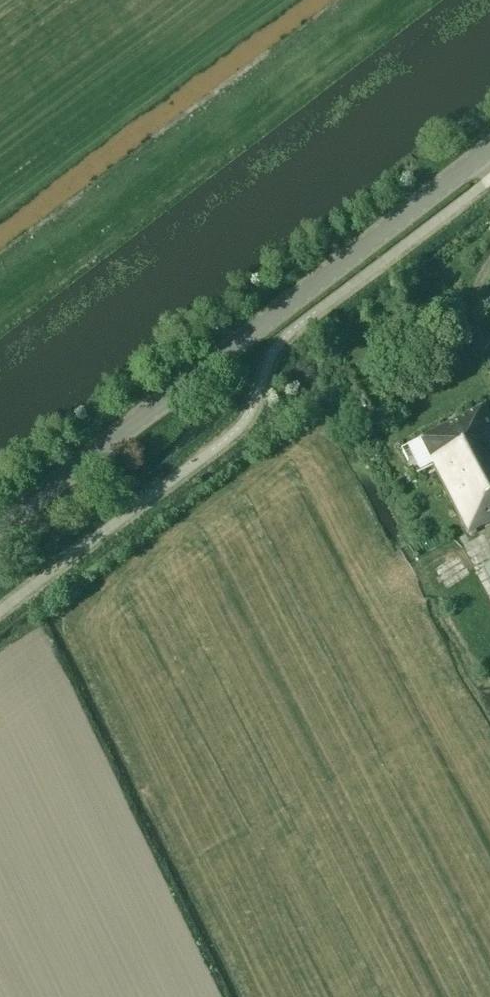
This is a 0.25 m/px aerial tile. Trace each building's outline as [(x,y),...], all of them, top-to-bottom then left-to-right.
[(483,405),(419,438),(467,532),(489,520),(489,417),(483,405)] [(448,589),(472,574),(458,553),(434,567),(448,589)]
